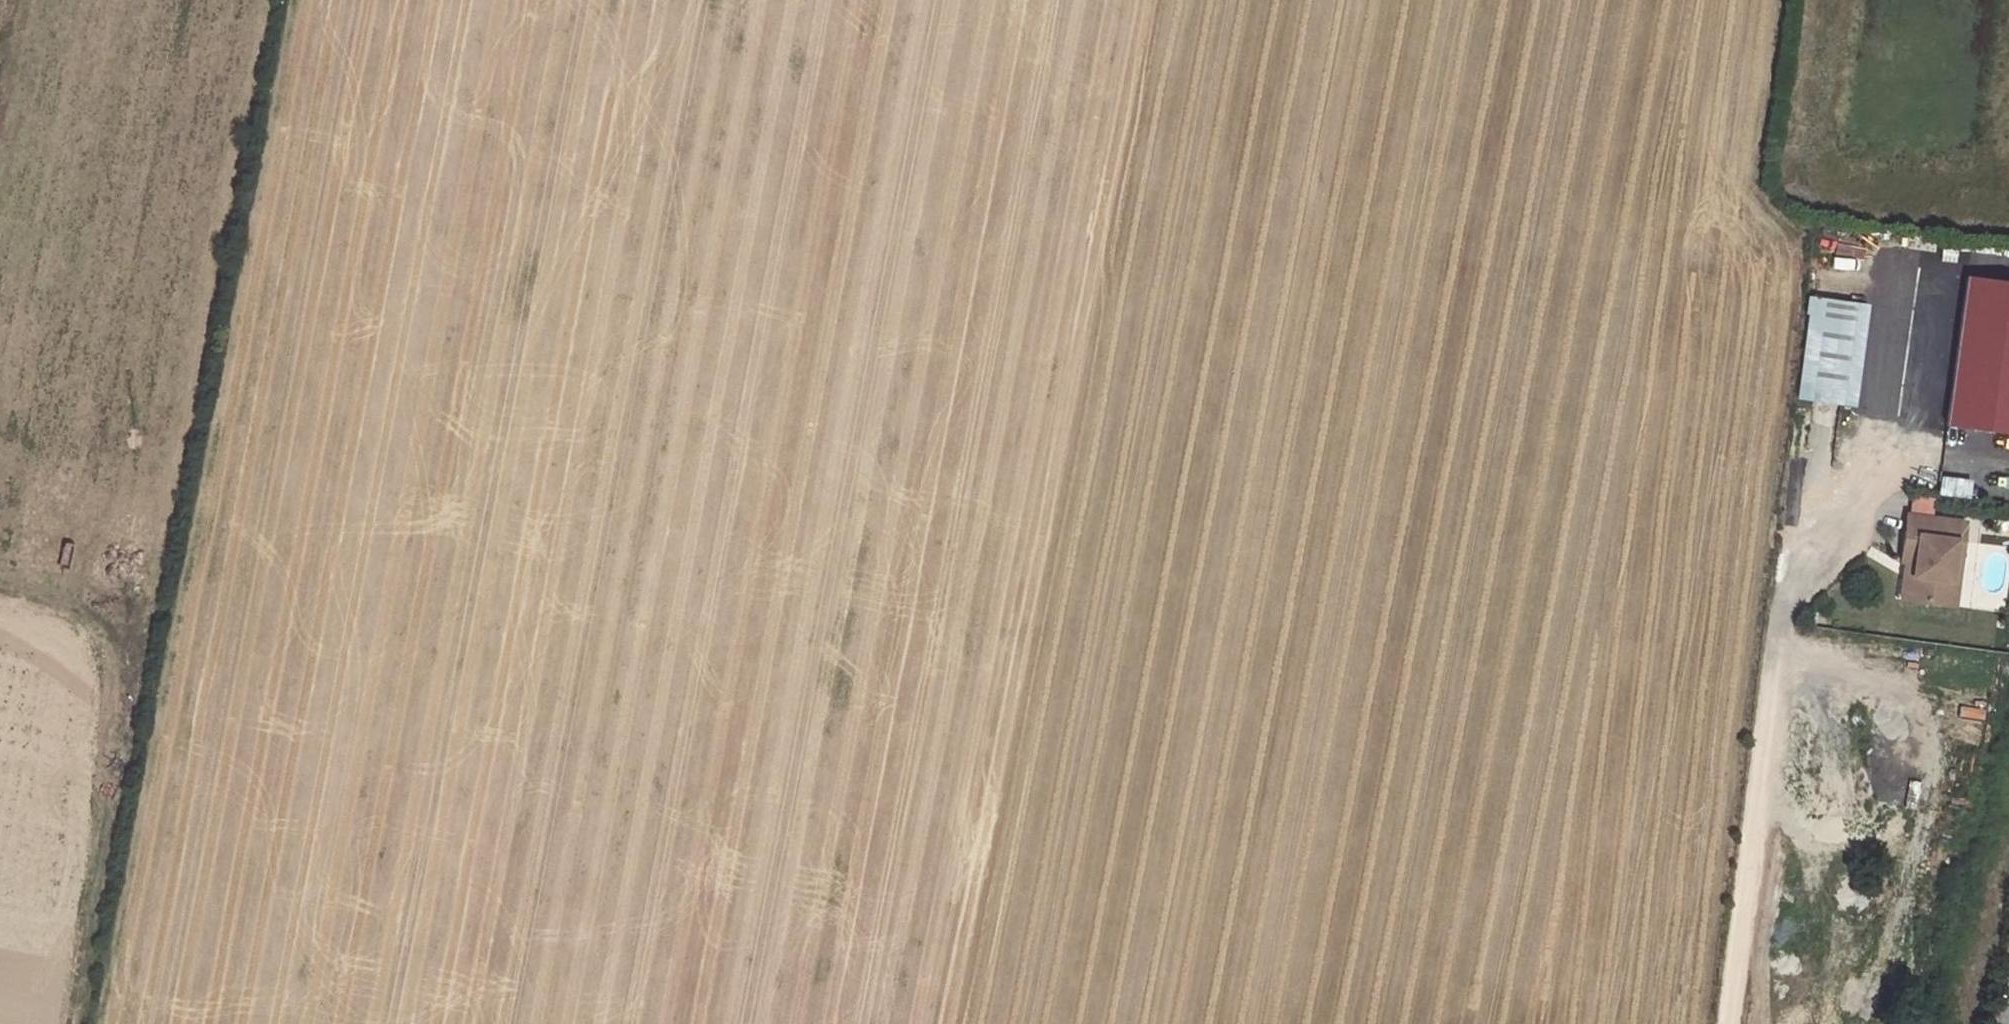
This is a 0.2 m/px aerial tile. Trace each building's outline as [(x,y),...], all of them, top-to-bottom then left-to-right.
[(1968,279),(1948,429),(2008,437),(2008,284),(1968,279)] [(1852,403),(1866,302),(1814,295),(1800,395),(1852,403)] [(1916,566),(1911,603),(1955,609),(1959,584),(1951,584),(1957,544),(1964,545),(1967,526),(1908,518),(1902,564),(1907,564),(1916,566)] [(1959,584),(1964,545),(1957,544),(1951,584),(1959,584)] [(1916,566),(1907,564),(1902,602),(1911,603),(1916,566)]
